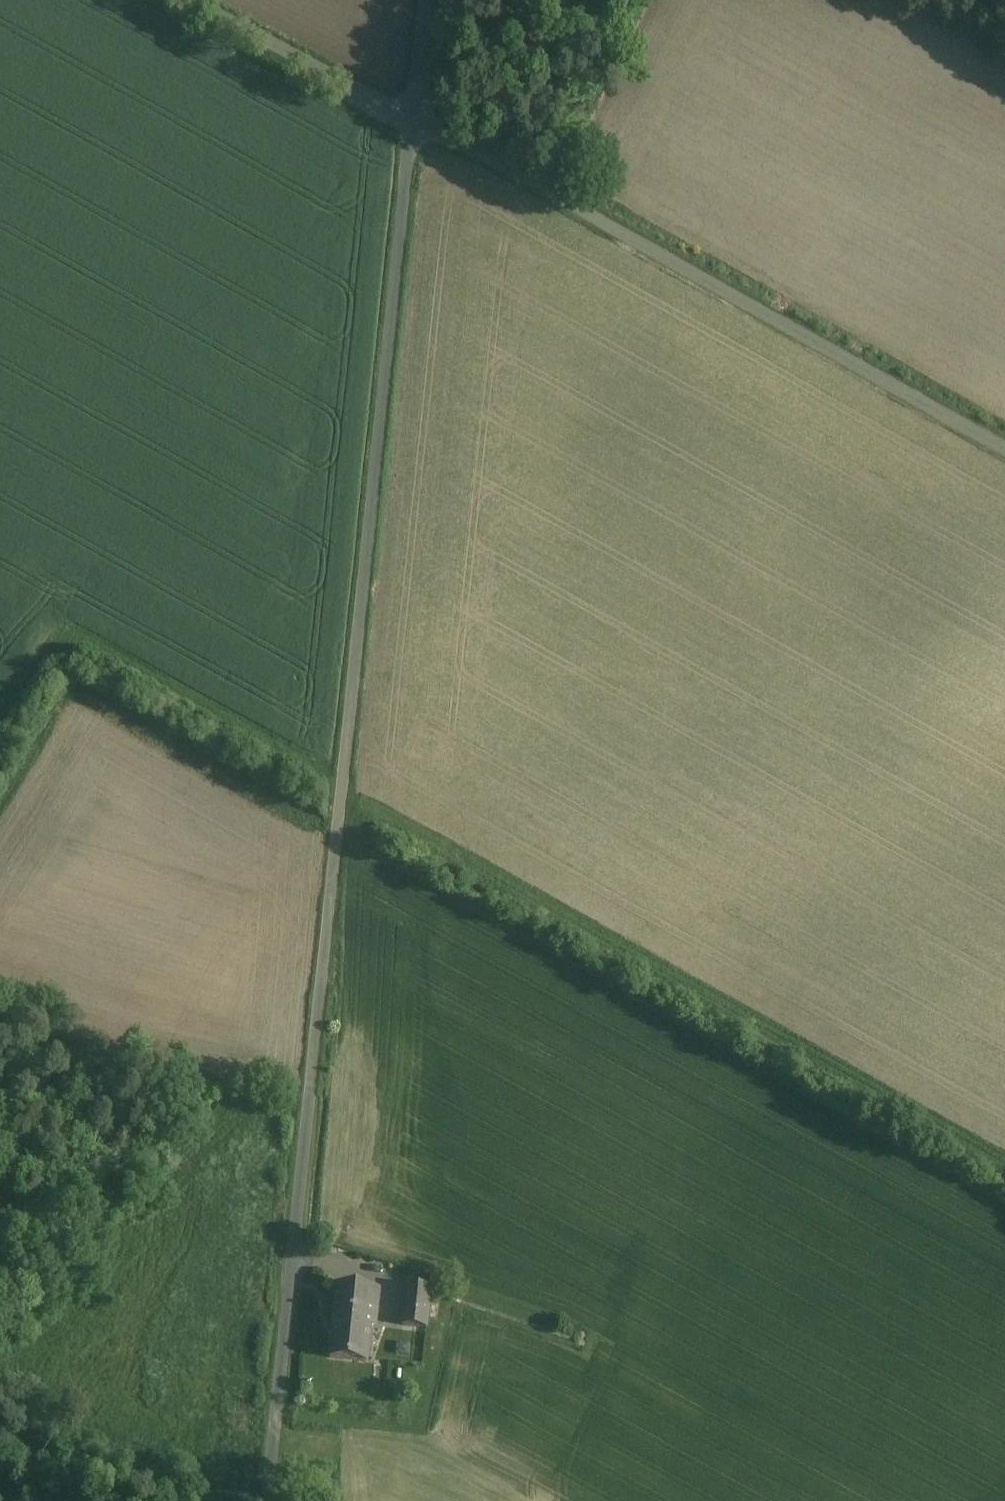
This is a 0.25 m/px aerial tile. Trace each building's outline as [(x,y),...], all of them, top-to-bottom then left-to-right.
[(335,1305),(377,1308),(379,1290),(336,1286),(335,1305)] [(430,1289),(406,1286),(402,1326),(426,1329),(430,1289)] [(377,1308),(335,1305),(330,1358),(365,1362),(369,1327),(375,1327),(377,1308)]
